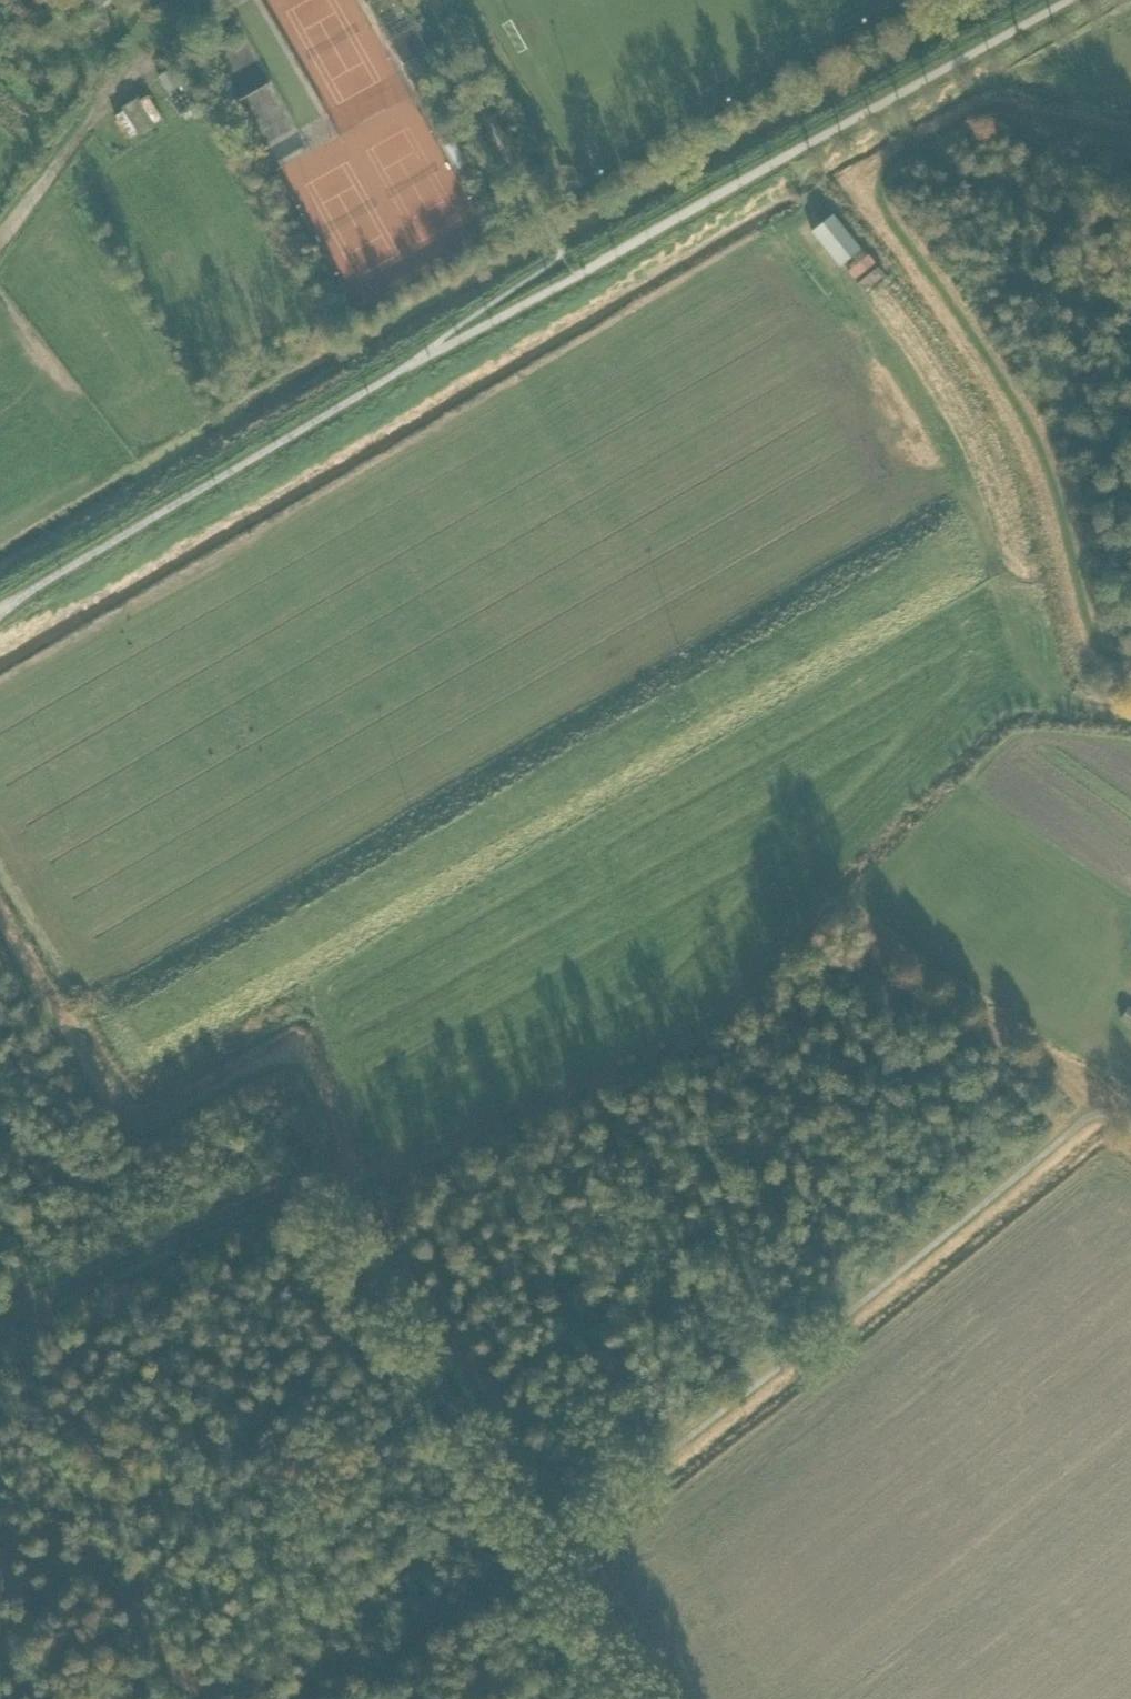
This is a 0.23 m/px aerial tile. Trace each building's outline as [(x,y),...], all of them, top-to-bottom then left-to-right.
[(103,0),(86,0),(95,8),(103,0)] [(216,24),(223,36),(234,29),(228,18),(216,24)] [(172,69),(159,77),(169,93),(181,85),(172,69)] [(137,99),(123,109),(141,137),(155,127),(137,99)] [(839,268),(851,258),(862,250),(832,213),(810,232),(839,268)]
